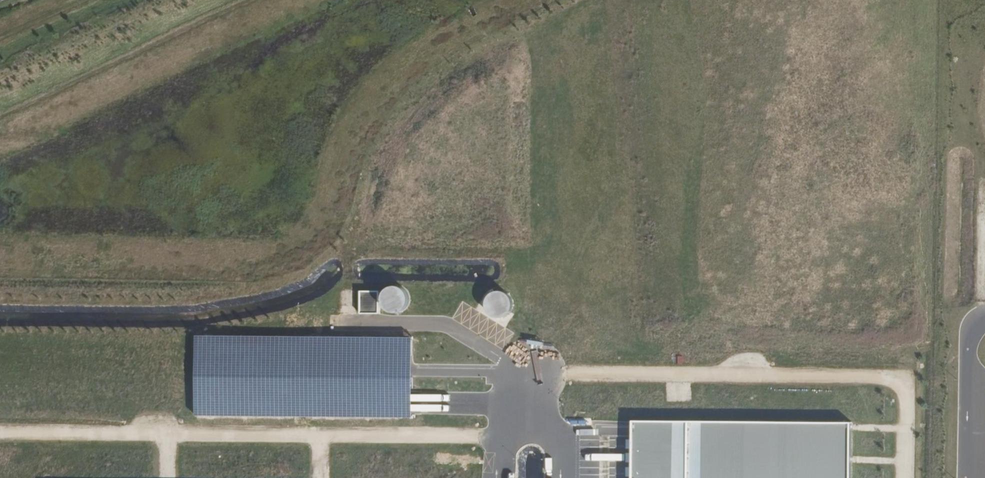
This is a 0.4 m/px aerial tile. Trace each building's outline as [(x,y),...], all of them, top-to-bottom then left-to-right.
[(505,289),(484,299),(494,320),(515,310),(505,289)] [(413,291),(362,290),(362,314),(412,315),(413,291)] [(447,410),(461,413),(464,400),(450,397),(447,410)] [(634,417),(634,477),(860,477),(860,420),(634,417)]
